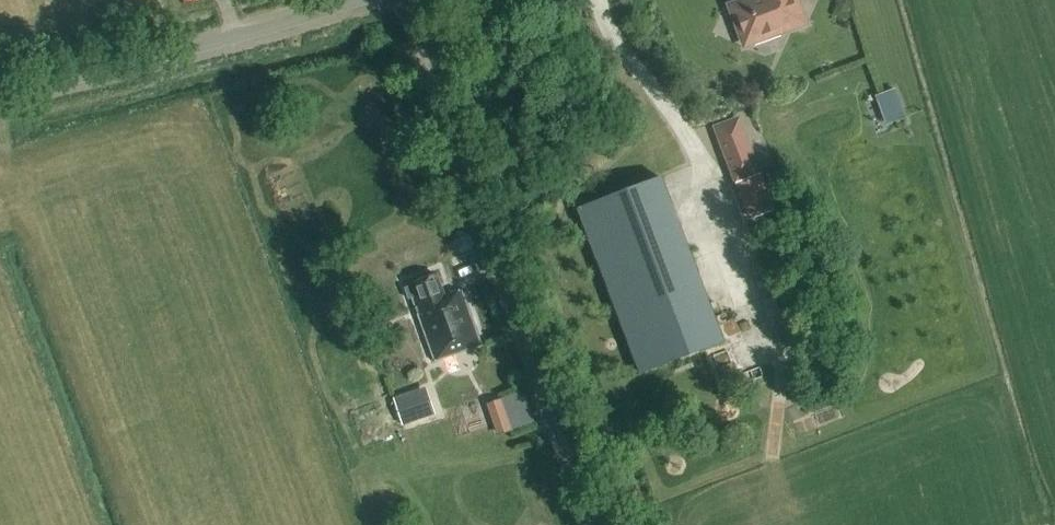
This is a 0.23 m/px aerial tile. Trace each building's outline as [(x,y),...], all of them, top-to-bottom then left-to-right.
[(790,0),(748,0),(731,6),(743,41),(749,43),(762,38),(766,31),(780,26),(788,29),(799,25),(801,16),(798,6),(792,4),(790,0)] [(899,84),(876,93),(887,122),(910,113),(899,84)] [(735,181),(758,173),(738,121),(716,129),(735,181)] [(640,373),(723,342),(660,177),(577,209),(640,373)] [(444,294),(436,272),(405,284),(434,361),(480,343),(460,288),(444,294)] [(395,395),(405,424),(439,412),(429,384),(395,395)] [(498,433),(537,420),(527,387),(487,400),(498,433)]
